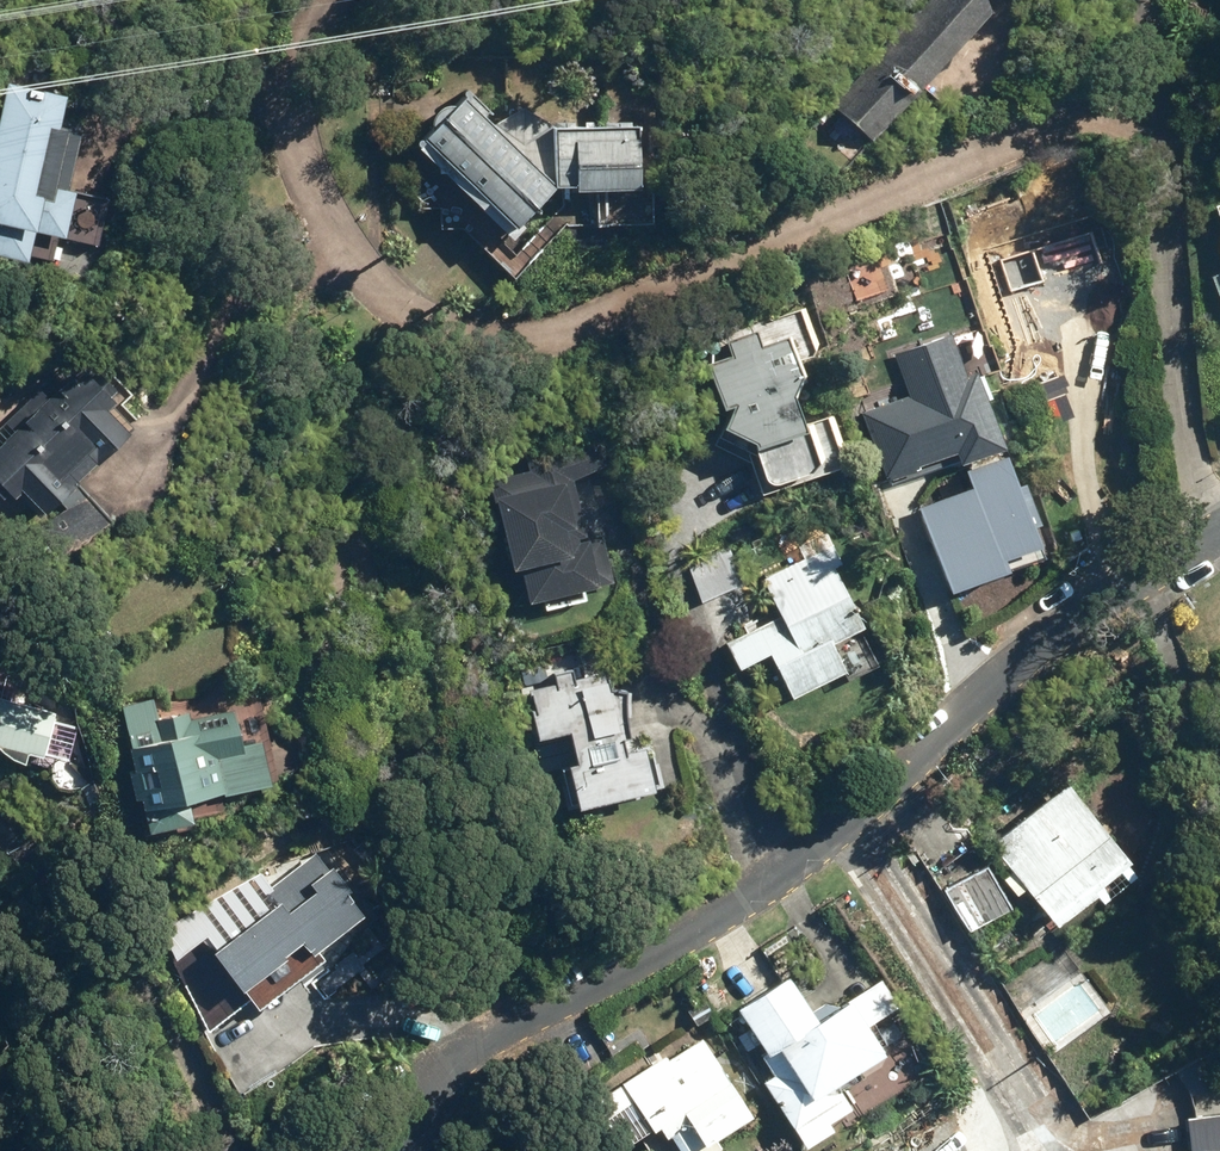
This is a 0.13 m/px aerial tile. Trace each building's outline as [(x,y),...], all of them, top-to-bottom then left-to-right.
[(840,106),(876,141),(1014,0),(945,0),(840,106)] [(13,80),(0,135),(0,254),(35,262),(42,232),(70,238),(81,190),(63,185),(83,99),(13,80)] [(518,228),(524,221),(561,182),(471,98),(434,137),(423,149),(480,202),(484,197),(518,228)] [(646,139),(583,138),(582,188),(645,189),(646,139)] [(1114,219),(984,251),(1004,334),(1134,303),(1114,219)] [(767,346),(762,332),(733,342),(738,357),(716,364),(732,412),(718,445),(754,463),(764,495),(852,466),(835,413),(811,421),(806,411),(791,399),(812,375),(796,336),(767,346)] [(886,408),(864,417),(893,480),(958,450),(965,467),(1012,446),(978,372),(973,374),(954,334),(869,372),(886,408)] [(31,510),(80,558),(112,525),(75,488),(95,467),(106,478),(128,455),(121,448),(142,427),(115,401),(127,389),(89,352),(39,403),(24,388),(0,412),(0,539),(31,510)] [(617,584),(609,548),(584,553),(579,529),(592,526),(581,477),(506,493),(521,566),(526,565),(534,602),(544,600),(546,610),(594,600),(592,590),(617,584)] [(727,542),(686,560),(704,603),(746,585),(727,542)] [(852,682),(885,666),(868,630),(873,627),(834,546),(768,578),(786,615),(730,642),(744,670),(773,656),(794,699),(848,673),(852,682)] [(627,736),(609,664),(560,676),(562,684),(531,692),(543,740),(574,732),(581,763),(575,765),(586,811),(665,791),(649,731),(627,736)] [(58,722),(61,708),(0,695),(0,739),(42,748),(41,753),(72,760),(79,727),(58,722)] [(140,770),(133,771),(140,809),(281,783),(272,738),(247,742),(241,710),(191,720),(190,715),(161,720),(157,700),(128,706),(140,770)] [(1138,857),(1071,778),(996,842),(1064,921),(1101,890),(1107,897),(1141,868),(1134,860),(1138,857)] [(247,884),(241,876),(162,943),(204,992),(232,969),(267,1009),(328,957),(323,951),(368,912),(354,896),(361,890),(339,865),(331,872),(315,855),(276,888),(262,871),(247,884)] [(987,860),(944,887),(970,929),(1013,902),(987,860)] [(792,971),(742,1005),(772,1049),(763,1054),(776,1073),(767,1080),(809,1143),(838,1124),(835,1119),(857,1104),(840,1079),(889,1047),(854,995),(823,1016),(792,971)] [(883,977),(856,995),(874,1022),(901,1004),(883,977)] [(625,1083),(626,1085),(600,1101),(625,1140),(655,1121),(656,1123),(663,1119),(671,1132),(676,1129),(690,1150),(717,1150),(729,1143),(721,1132),(755,1110),(706,1032),(625,1083)]
